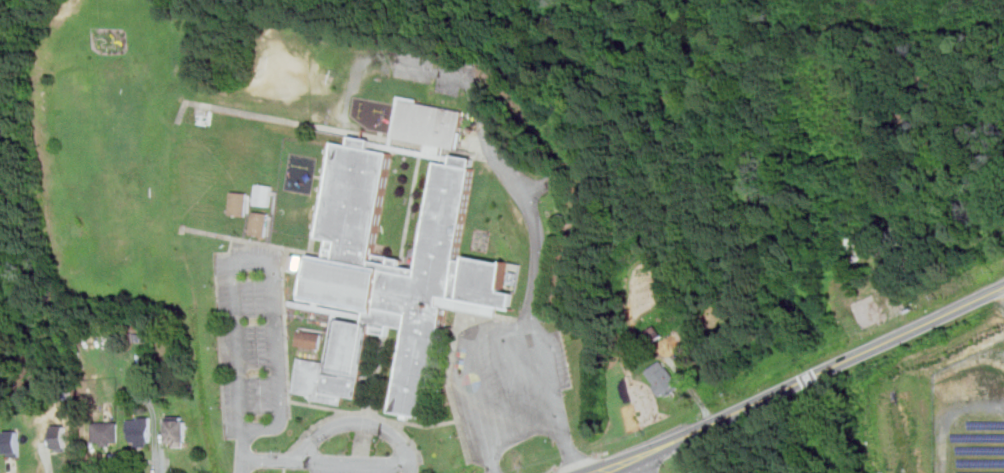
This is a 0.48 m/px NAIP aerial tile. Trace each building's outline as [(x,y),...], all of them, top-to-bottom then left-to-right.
[(459,149),(465,108),(399,98),(393,137),(428,143),(427,145),(439,147),(439,146),(459,149)] [(392,153),(371,149),(372,139),(352,136),(351,145),(336,142),(318,237),(340,241),(337,259),(313,254),(305,298),(368,310),(365,324),(340,319),(331,363),(301,357),(295,390),(315,394),(314,398),(344,404),(346,394),(360,397),(372,331),(388,334),(390,325),(406,328),(391,409),(424,415),(444,309),(435,307),(438,292),(512,305),(514,293),(502,291),(508,260),(467,253),(466,259),(460,258),(476,168),(475,159),(456,156),(454,165),(441,162),(420,268),(372,259),(392,153)] [(259,184),(274,186),(271,206),(256,204),(259,184)] [(234,191),(249,192),(247,216),(232,214),(234,191)] [(255,211),(270,213),(267,236),(252,234),(255,211)] [(300,329),(322,332),(320,348),(298,345),(300,329)] [(645,372),(665,398),(683,385),(663,359),(645,372)] [(166,446),(187,446),(187,414),(166,414),(166,446)] [(152,416),(129,416),(129,446),(152,446),(152,416)] [(119,421),(93,421),(93,444),(119,444),(119,421)] [(54,450),(68,450),(68,423),(54,423),(54,450)] [(7,455),(20,455),(20,429),(7,429),(7,455)]
